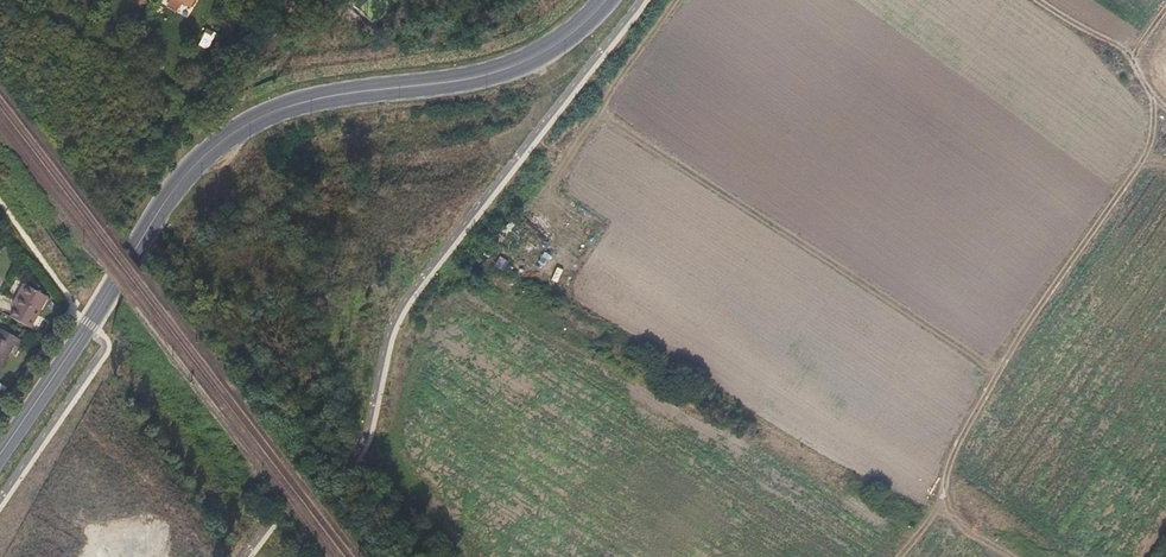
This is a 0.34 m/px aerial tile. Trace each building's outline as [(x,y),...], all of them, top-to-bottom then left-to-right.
[(165,7),(175,13),(181,2),(177,0),(169,0),(165,7)] [(519,263),(524,266),(531,256),(526,253),(519,263)] [(27,330),(45,298),(21,285),(10,306),(14,309),(8,320),(27,330)] [(21,341),(0,330),(0,370),(12,348),(16,349),(21,341)]
